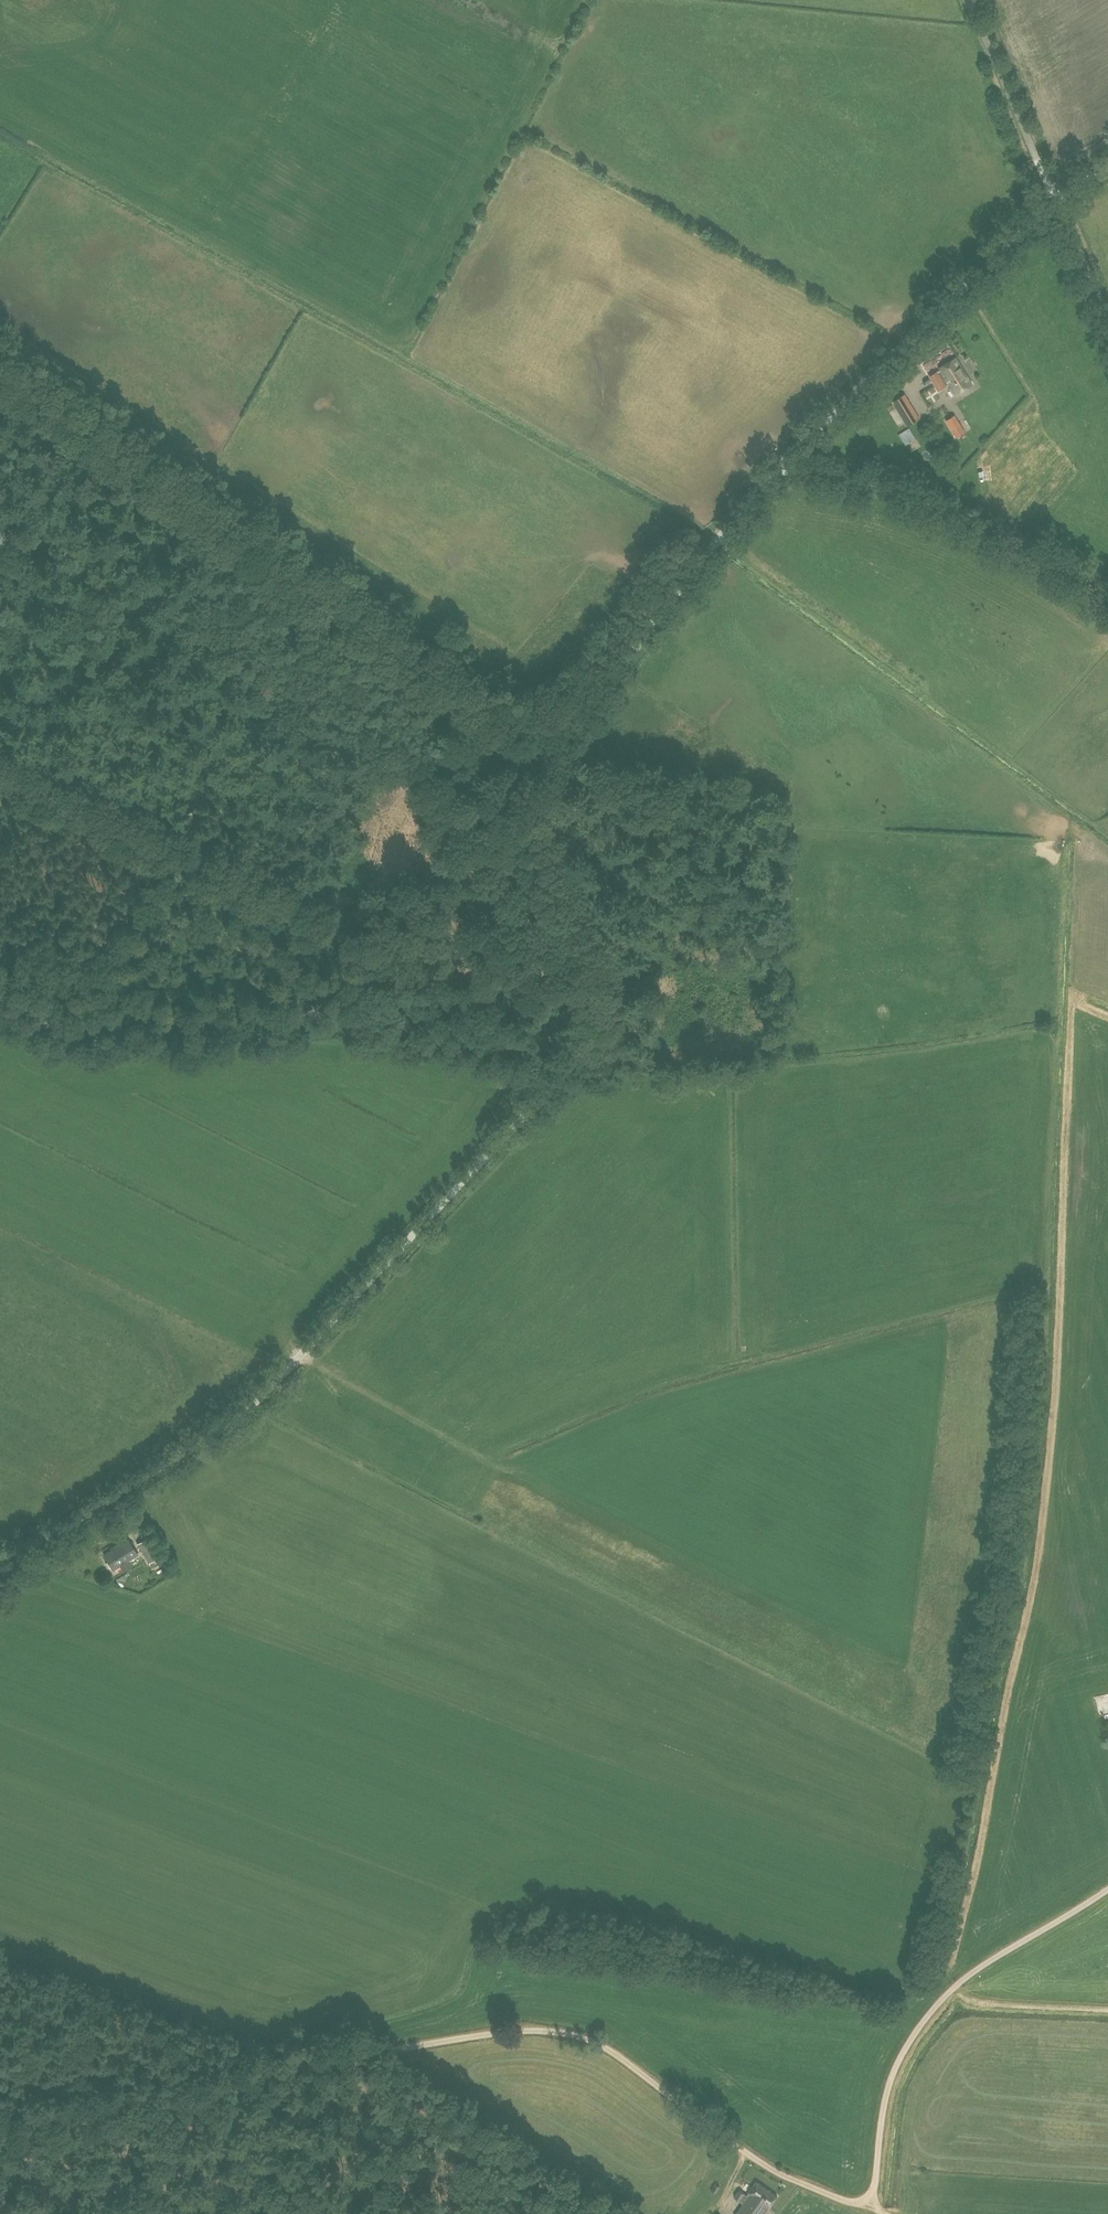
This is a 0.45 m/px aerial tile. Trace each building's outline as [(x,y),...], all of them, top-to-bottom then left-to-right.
[(963,361),(972,356),(964,343),(954,348),(963,361)] [(939,373),(938,372),(930,376),(939,391),(947,386),(946,385),(950,383),(956,392),(971,384),(956,359),(941,368),(943,370),(939,373)] [(963,400),(978,393),(976,388),(961,395),(963,400)] [(919,419),(905,394),(892,401),(907,426),(919,419)] [(956,438),(964,433),(959,424),(951,429),(956,438)] [(160,1556),(149,1536),(137,1543),(148,1563),(160,1556)] [(124,1570),(131,1566),(127,1560),(137,1554),(128,1540),(104,1555),(113,1569),(121,1564),(124,1570)] [(767,2207),(769,2208),(778,2195),(757,2181),(748,2195),(740,2190),(735,2197),(744,2203),(737,2213),(762,2213),(767,2207)] [(721,2186),(715,2182),(709,2193),(714,2196),(721,2186)]
